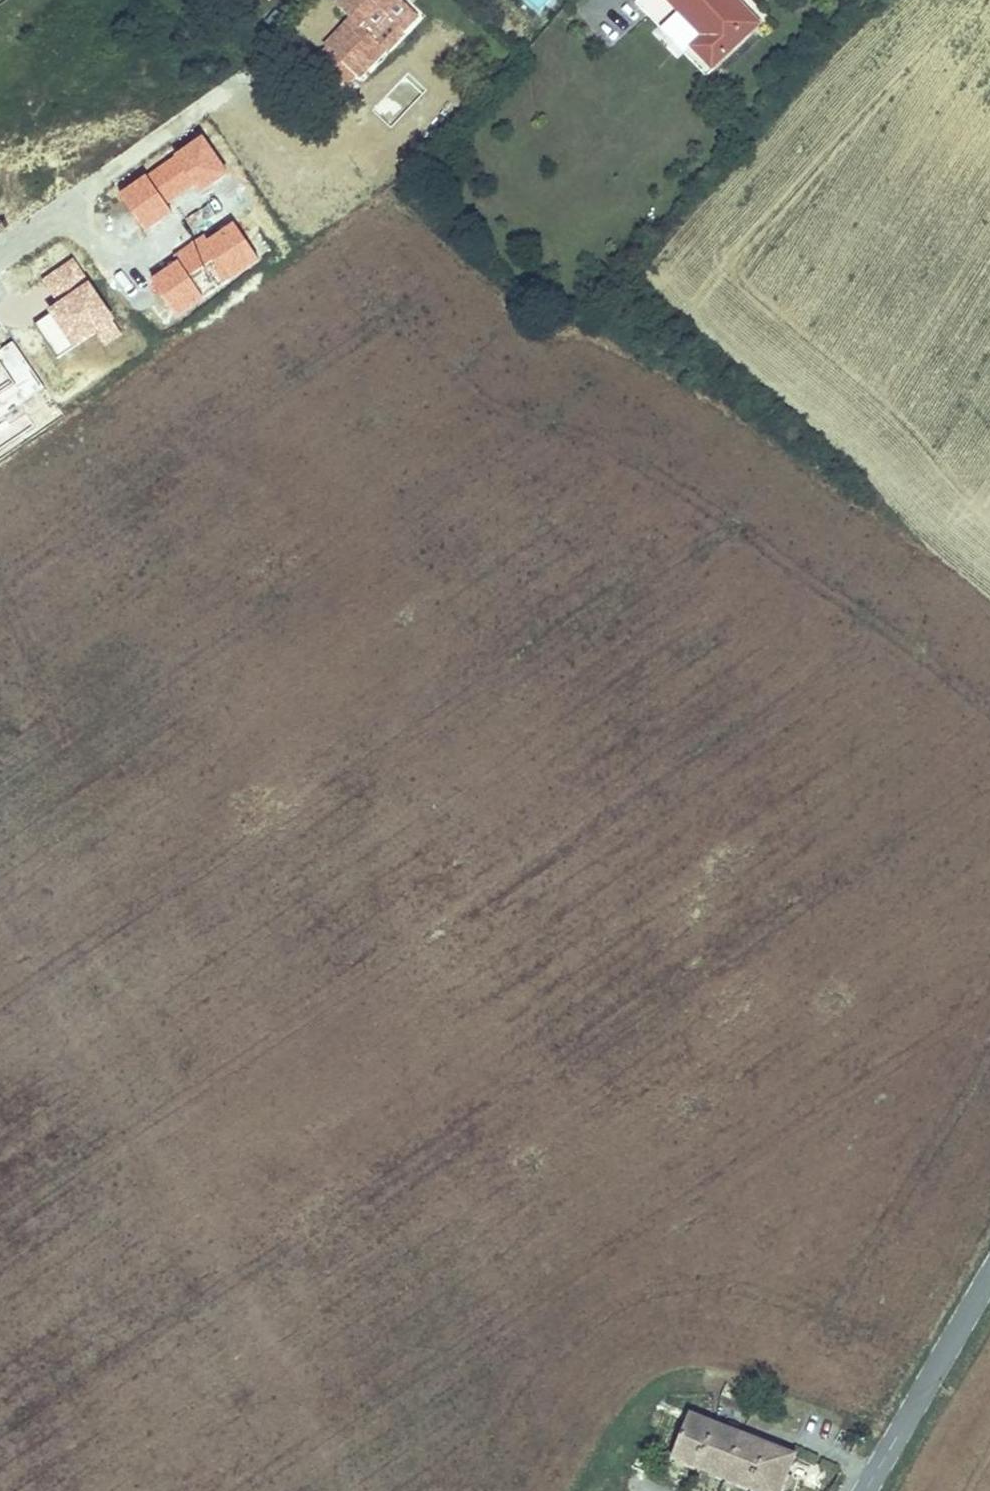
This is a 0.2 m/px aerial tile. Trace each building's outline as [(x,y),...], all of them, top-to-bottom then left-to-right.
[(394,21),(405,31),(419,16),(402,0),(344,0),(338,6),(352,19),(326,46),(361,78),(387,50),(376,40),(394,21)] [(744,7),(741,11),(736,6),(740,3),(737,0),(640,0),(637,3),(686,55),(693,47),(714,68),(760,24),(744,7)] [(744,7),(740,3),(736,6),(741,11),(744,7)] [(387,50),(405,31),(394,21),(376,40),(387,50)] [(690,1414),(672,1458),(757,1490),(781,1490),(795,1457),(690,1414)]
